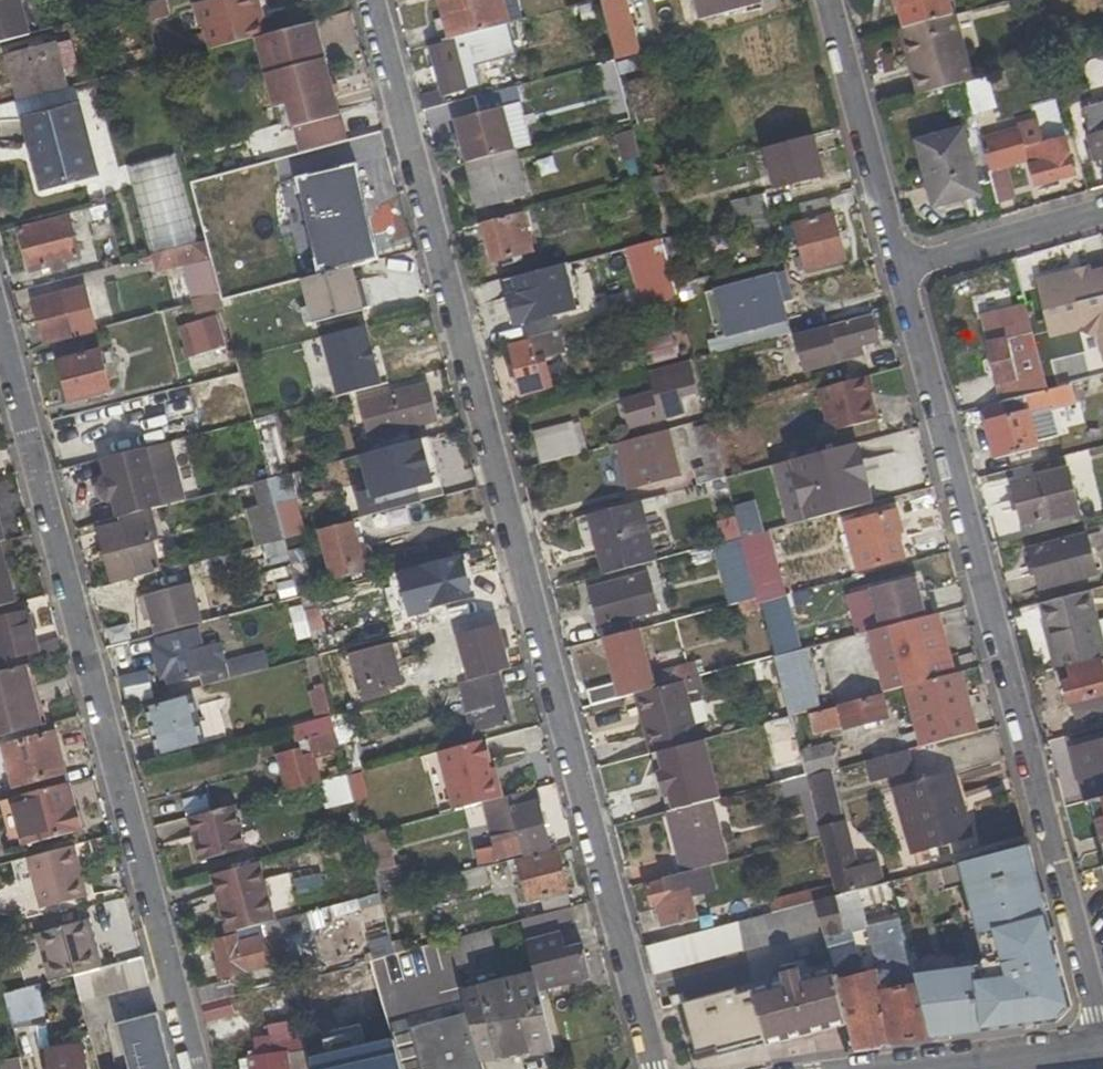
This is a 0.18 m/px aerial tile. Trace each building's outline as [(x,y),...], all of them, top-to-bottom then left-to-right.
[(28,34),(19,0),(0,0),(0,41),(28,34)] [(171,15),(167,0),(156,0),(142,4),(147,21),(171,15)] [(208,50),(264,35),(261,21),(266,19),(260,0),(211,0),(192,5),(198,28),(202,28),(208,50)] [(509,24),(522,20),(517,0),(440,0),(444,18),(438,20),(443,40),(450,38),(467,34),(509,24)] [(760,3),(759,0),(697,0),(702,19),(760,3)] [(903,29),(926,23),(953,15),(949,0),(895,0),(903,29)] [(128,8),(132,25),(147,21),(142,4),(128,8)] [(619,8),(602,12),(612,50),(629,44),(619,8)] [(974,79),(958,15),(953,15),(926,23),(928,33),(910,37),(920,74),(912,76),(916,95),(965,83),(974,79)] [(295,129),(301,127),(307,151),(347,141),(315,23),(256,39),(275,111),(289,107),(295,129)] [(910,37),(928,33),(926,23),(903,29),(900,30),(902,39),(910,37)] [(496,47),(512,42),(509,24),(467,34),(470,48),(495,41),(496,47)] [(1065,44),(1076,42),(1072,27),(1061,29),(1065,44)] [(474,67),(470,48),(467,34),(450,38),(458,71),(463,71),(474,67)] [(912,76),(920,74),(910,37),(902,39),(912,76)] [(429,44),(440,92),(420,98),(424,112),(446,105),(443,99),(468,93),(463,71),(458,71),(450,38),(443,40),(429,44)] [(56,42),(5,55),(17,100),(67,88),(56,42)] [(606,75),(618,72),(615,59),(602,63),(606,75)] [(995,107),(987,76),(974,79),(965,83),(973,113),(995,107)] [(639,122),(654,119),(643,78),(628,82),(639,122)] [(504,109),(530,102),(525,84),(476,97),(479,112),(455,119),(467,162),(515,149),(504,109)] [(1081,106),(1095,162),(1102,160),(1102,101),(1081,106)] [(79,106),(32,118),(39,142),(44,159),(35,162),(41,187),(97,172),(79,106)] [(1021,129),(981,139),(989,173),(1029,162),(1035,188),(1076,177),(1066,138),(1043,143),(1040,127),(1024,131),(1027,145),(1025,146),(1021,129)] [(616,135),(623,162),(642,157),(634,130),(616,135)] [(963,130),(916,142),(925,175),(932,174),(939,204),(980,194),(963,130)] [(317,276),(352,267),(372,261),(347,161),(388,150),(384,132),(347,141),(307,151),(287,157),(291,177),(316,170),(318,182),(295,189),(317,276)] [(775,188),(822,175),(813,136),(765,149),(775,188)] [(39,142),(29,144),(35,162),(44,159),(39,142)] [(479,209),(527,196),(515,149),(467,162),(479,209)] [(136,161),(145,246),(189,241),(179,156),(136,161)] [(252,178),(249,166),(190,182),(205,241),(219,238),(207,190),(252,178)] [(651,195),(674,188),(671,174),(647,180),(650,193),(651,195)] [(925,175),(933,205),(939,204),(932,174),(925,175)] [(625,185),(628,198),(651,195),(650,193),(647,180),(625,185)] [(732,201),(736,218),(768,209),(764,194),(732,201)] [(834,211),(829,212),(826,197),(797,204),(801,219),(782,225),(786,244),(798,241),(806,271),(847,262),(834,211)] [(532,223),(539,221),(535,208),(481,223),(492,261),(539,249),(532,223)] [(52,273),(81,266),(69,215),(19,229),(30,271),(50,266),(52,273)] [(681,233),(662,238),(670,266),(689,260),(681,233)] [(152,256),(156,272),(210,258),(205,241),(152,256)] [(367,279),(355,282),(352,267),(317,276),(301,281),(313,322),(374,307),(367,279)] [(1089,272),(1089,267),(1070,272),(1076,275),(1089,272)] [(556,315),(545,269),(507,279),(519,323),(556,315)] [(1102,354),(1102,269),(1089,272),(1076,275),(1070,272),(1035,281),(1050,338),(1087,329),(1098,334),(1102,354)] [(729,349),(769,340),(790,333),(782,303),(792,300),(787,279),(788,276),(787,270),(713,289),(729,349)] [(194,277),(199,295),(217,291),(213,273),(194,277)] [(44,345),(71,338),(59,292),(33,300),(44,345)] [(219,292),(201,297),(204,307),(222,302),(219,292)] [(204,307),(205,311),(224,307),(222,302),(204,307)] [(1025,305),(979,318),(1001,401),(1047,388),(1043,372),(1016,379),(1011,361),(1038,353),(1025,305)] [(878,342),(870,315),(796,334),(805,370),(862,356),(860,347),(878,342)] [(187,357),(214,349),(206,318),(178,327),(187,357)] [(365,325),(321,336),(336,395),(380,384),(365,325)] [(543,358),(565,352),(561,330),(508,343),(521,393),(551,385),(543,358)] [(650,363),(678,354),(671,333),(643,342),(650,363)] [(98,349),(77,354),(76,341),(55,347),(70,403),(109,391),(98,349)] [(681,394),(696,391),(689,360),(648,370),(654,394),(623,401),(630,427),(686,413),(681,394)] [(869,395),(874,393),(869,376),(819,389),(829,433),(876,420),(869,395)] [(982,406),(986,421),(984,422),(994,460),(1038,447),(1036,441),(1060,434),(1053,411),(1076,405),(1072,383),(1047,388),(1001,401),(982,406)] [(362,403),(371,437),(411,427),(434,420),(426,387),(362,403)] [(984,422),(986,421),(982,406),(960,412),(964,428),(984,422)] [(281,442),(301,436),(295,408),(253,419),(269,479),(282,476),(289,474),(281,442)] [(572,422),(534,432),(541,463),(588,451),(581,423),(572,424),(572,422)] [(694,469),(699,485),(726,477),(712,422),(693,427),(704,466),(694,469)] [(371,437),(375,451),(414,440),(411,427),(371,437)] [(628,491),(682,477),(669,429),(616,444),(628,491)] [(365,498),(368,517),(421,503),(417,486),(432,482),(421,439),(414,440),(375,451),(361,455),(371,496),(365,498)] [(161,507),(173,504),(157,444),(145,447),(161,507)] [(790,526),(869,505),(854,444),(774,465),(790,526)] [(107,498),(112,496),(119,518),(152,509),(161,507),(145,447),(102,458),(108,478),(101,481),(99,485),(99,490),(102,496),(107,498)] [(1013,485),(1023,526),(1068,513),(1062,492),(1072,490),(1067,470),(1013,485)] [(295,503),(289,505),(282,476),(269,479),(284,538),(303,533),(295,503)] [(245,509),(254,546),(284,538),(269,479),(252,483),(258,505),(245,509)] [(1068,513),(1077,512),(1072,490),(1062,492),(1068,513)] [(587,515),(601,575),(657,560),(641,500),(587,515)] [(738,507),(744,533),(758,530),(751,504),(738,507)] [(120,522),(95,528),(110,585),(164,571),(155,541),(160,539),(152,509),(119,518),(120,522)] [(846,524),(859,571),(905,560),(898,533),(903,531),(897,510),(846,524)] [(363,544),(361,544),(356,521),(316,530),(329,580),(368,571),(368,566),(372,561),(373,556),(372,550),(369,546),(363,544)] [(1030,552),(1041,590),(1098,574),(1088,536),(1030,552)] [(763,539),(747,543),(752,570),(754,572),(764,571),(771,568),(763,539)] [(288,550),(300,597),(313,593),(303,547),(288,550)] [(0,555),(0,606),(14,603),(0,555)] [(491,599),(488,587),(483,570),(481,561),(409,579),(412,592),(399,595),(402,607),(415,604),(419,618),(491,599)] [(494,584),(489,569),(483,570),(488,587),(494,584)] [(758,604),(762,603),(771,599),(764,571),(754,572),(752,570),(749,572),(751,575),(757,598),(758,604)] [(749,572),(730,576),(738,602),(757,598),(751,575),(749,572)] [(647,575),(589,589),(603,638),(632,630),(629,616),(657,609),(647,575)] [(916,577),(870,589),(881,629),(933,615),(929,599),(922,601),(916,577)] [(154,613),(159,636),(206,622),(194,582),(143,597),(148,614),(154,613)] [(1056,643),(1062,669),(1102,658),(1102,642),(1089,591),(1040,603),(1051,644),(1056,643)] [(309,634),(324,628),(316,593),(313,593),(300,597),(303,607),(309,634)] [(770,635),(791,629),(783,597),(771,599),(762,603),(770,635)] [(738,602),(741,615),(759,610),(758,604),(757,598),(738,602)] [(295,621),(299,637),(310,634),(309,634),(303,607),(294,609),(297,621),(295,621)] [(29,652),(36,651),(36,647),(27,615),(19,616),(17,611),(0,615),(0,659),(29,652)] [(482,670),(504,664),(491,611),(468,617),(482,670)] [(869,632),(884,691),(913,684),(954,673),(939,614),(933,615),(881,629),(869,632)] [(635,648),(644,646),(640,628),(632,630),(603,638),(615,680),(586,688),(591,705),(620,697),(618,691),(641,684),(640,678),(642,678),(635,648)] [(196,629),(156,639),(168,683),(205,673),(208,684),(225,680),(268,668),(264,653),(225,664),(220,645),(202,650),(196,629)] [(63,656),(59,640),(36,647),(36,651),(29,652),(32,664),(63,656)] [(360,697),(403,686),(392,643),(348,655),(360,697)] [(1102,713),(1102,663),(1102,662),(1062,673),(1074,721),(1102,713)] [(694,663),(650,674),(655,688),(685,681),(699,676),(694,663)] [(29,664),(0,672),(0,737),(44,726),(29,664)] [(765,669),(770,686),(779,684),(775,666),(765,669)] [(913,684),(928,744),(974,733),(969,714),(974,713),(968,690),(963,692),(957,672),(954,673),(913,684)] [(472,733),(514,722),(500,673),(457,684),(472,733)] [(643,724),(650,754),(700,741),(685,681),(655,688),(641,692),(648,722),(643,724)] [(323,684),(313,687),(323,719),(332,717),(323,684)] [(641,692),(634,693),(643,724),(648,722),(641,692)] [(844,730),(890,717),(885,695),(810,715),(815,735),(843,728),(844,730)] [(155,754),(204,741),(191,696),(143,707),(155,754)] [(594,713),(622,705),(620,697),(591,705),(594,713)] [(332,717),(323,719),(296,726),(299,742),(309,740),(313,754),(302,756),(300,748),(277,753),(287,791),(347,775),(340,747),(338,740),(332,717)] [(52,731),(2,745),(13,786),(63,773),(52,731)] [(360,767),(352,736),(338,740),(340,747),(343,746),(349,770),(360,767)] [(494,760),(488,738),(441,751),(455,810),(482,803),(498,799),(490,769),(488,764),(494,760)] [(1071,749),(1084,802),(1096,800),(1102,798),(1102,741),(1071,749)] [(804,776),(835,769),(839,767),(833,743),(798,752),(804,776)] [(782,783),(804,776),(798,752),(797,747),(774,753),(776,759),(767,763),(773,784),(782,783)] [(870,783),(915,772),(909,749),(865,761),(870,783)] [(426,755),(440,814),(455,810),(441,751),(426,755)] [(689,757),(655,767),(666,812),(713,800),(718,799),(710,765),(692,769),(689,757)] [(506,797),(497,767),(490,769),(498,799),(506,797)] [(819,826),(849,819),(835,769),(804,776),(819,826)] [(369,794),(363,771),(347,775),(353,798),(369,794)] [(914,852),(971,835),(953,773),(897,790),(914,852)] [(809,838),(821,835),(819,826),(804,776),(782,783),(785,797),(798,795),(809,838)] [(23,844),(80,829),(68,782),(11,797),(23,844)] [(192,808),(212,803),(207,783),(188,789),(192,808)] [(496,860),(550,847),(535,790),(506,797),(498,799),(482,803),(485,816),(504,814),(505,821),(487,826),(496,860)] [(713,800),(666,812),(682,873),(702,868),(729,860),(713,800)] [(244,847),(233,804),(188,816),(200,859),(244,847)] [(821,835),(822,837),(834,883),(838,896),(856,891),(887,882),(881,861),(860,866),(849,819),(819,826),(821,835)] [(385,829),(363,835),(378,894),(392,891),(388,872),(394,870),(385,829)] [(1028,843),(959,863),(982,945),(1050,927),(1028,843)] [(44,907),(88,894),(76,845),(31,857),(44,907)] [(528,904),(543,900),(545,914),(571,908),(557,852),(517,863),(528,904)] [(258,861),(212,874),(228,934),(262,925),(274,921),(258,861)] [(458,892),(491,884),(487,866),(453,875),(458,892)] [(664,878),(664,881),(647,886),(653,916),(659,914),(662,927),(697,917),(691,894),(707,890),(702,868),(682,873),(664,878)] [(894,898),(890,882),(887,882),(856,891),(861,908),(894,898)] [(834,883),(768,901),(771,913),(814,902),(838,896),(834,883)] [(846,1024),(853,1049),(891,1044),(881,981),(878,970),(863,974),(853,932),(866,928),(865,924),(861,908),(856,891),(838,896),(814,902),(821,931),(831,969),(846,1024)] [(735,923),(742,952),(821,931),(814,902),(771,913),(735,923)] [(526,944),(577,930),(571,908),(545,914),(520,922),(526,944)] [(307,913),(274,921),(262,925),(265,939),(309,926),(307,913)] [(912,964),(898,915),(865,924),(866,928),(878,970),(881,981),(891,1044),(932,1039),(914,974),(912,964)] [(51,978),(97,964),(82,919),(35,934),(51,978)] [(655,976),(742,952),(735,923),(647,946),(655,976)] [(985,958),(976,966),(914,974),(932,1039),(1055,1023),(1071,1006),(1050,927),(982,945),(985,958)] [(490,929),(448,940),(456,972),(477,966),(475,956),(495,950),(490,929)] [(261,937),(239,942),(238,934),(214,940),(219,962),(216,963),(220,978),(293,962),(286,937),(262,943),(261,937)] [(406,939),(391,944),(394,955),(409,952),(406,939)] [(565,943),(529,952),(533,972),(538,986),(590,972),(583,950),(567,952),(565,943)] [(74,974),(81,1000),(149,981),(143,956),(74,974)] [(765,1037),(767,1045),(846,1024),(831,969),(801,977),(798,967),(778,972),(781,982),(752,990),(765,1037)] [(533,972),(462,993),(466,1014),(479,1061),(553,1050),(539,994),(538,986),(533,972)] [(592,980),(590,972),(538,986),(539,994),(592,980)] [(235,997),(232,982),(197,989),(200,1005),(232,998),(235,997)] [(42,983),(10,991),(9,998),(12,1016),(13,1027),(46,1025),(42,983)] [(718,1048),(720,1050),(765,1037),(752,990),(735,995),(733,990),(686,1002),(684,994),(672,997),(674,1006),(682,1004),(695,1053),(718,1048)] [(12,1016),(9,998),(0,999),(0,1018),(12,1016)] [(236,1014),(232,998),(200,1005),(206,1022),(236,1014)] [(158,1012),(116,1023),(128,1068),(173,1068),(158,1012)] [(479,1061),(466,1014),(408,1028),(419,1068),(482,1068),(479,1061)] [(300,1021),(267,1026),(269,1038),(253,1041),(254,1051),(248,1052),(249,1058),(239,1060),(240,1068),(312,1068),(300,1021)] [(81,1045),(47,1049),(50,1068),(84,1068),(81,1045)]
